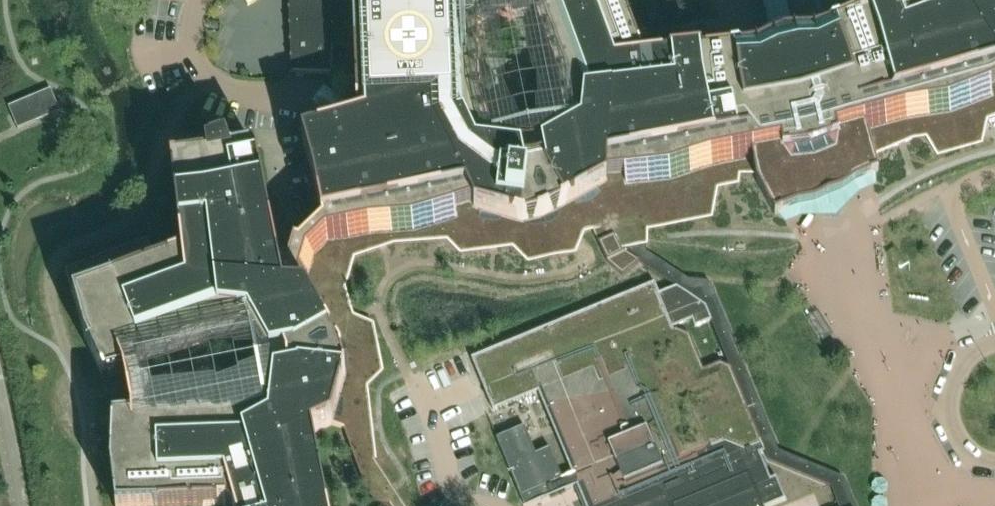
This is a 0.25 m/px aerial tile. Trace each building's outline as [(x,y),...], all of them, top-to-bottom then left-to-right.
[(489,137),(480,103),(477,30),(482,29),(480,13),(479,0),(352,0),(352,2),(331,3),(331,0),(288,0),(291,73),(332,75),(333,48),(354,49),(356,94),(357,116),(351,124),(302,138),(313,178),(321,220),(299,247),(294,245),(288,265),(278,267),(255,150),(231,154),(226,141),(205,149),(207,159),(171,163),(181,250),(176,259),(157,266),(147,239),(134,244),(65,269),(85,339),(99,370),(105,381),(139,371),(138,366),(208,340),(242,336),(253,342),(268,370),(268,382),(265,401),(256,411),(223,420),(150,423),(147,418),(113,422),(111,468),(115,505),(326,505),(312,435),(331,426),(343,429),(344,433),(371,503),(389,505),(404,505),(399,498),(375,460),(370,422),(366,387),(381,372),(372,325),(352,317),(344,288),(348,275),(353,258),(385,247),(394,244),(447,240),(461,252),(513,246),(529,262),(575,253),(579,243),(583,232),(591,230),(604,227),(606,226),(613,236),(647,229),(711,216),(716,188),(726,186),(738,184),(739,175),(755,175),(757,183),(775,215),(798,206),(815,203),(819,201),(819,202),(820,202),(820,203),(821,204),(822,205),(823,205),(823,206),(824,206),(825,206),(826,207),(827,207),(828,207),(829,207),(830,207),(830,206),(831,206),(832,206),(833,206),(833,205),(834,205),(834,204),(835,204),(836,203),(836,202),(837,202),(837,201),(837,200),(838,199),(838,198),(838,197),(838,196),(838,195),(838,194),(837,194),(842,192),(856,182),(878,172),(874,155),(902,146),(926,137),(938,154),(981,142),(986,120),(994,117),(994,0),(911,0),(842,25),(825,31),(813,35),(793,36),(793,35),(792,35),(791,34),(790,33),(789,33),(788,32),(787,32),(786,32),(785,32),(784,32),(783,32),(782,32),(781,32),(780,32),(780,33),(779,33),(778,33),(778,34),(777,34),(777,35),(776,35),(776,36),(775,36),(775,37),(775,38),(774,38),(774,39),(774,40),(773,41),(756,49),(737,52),(703,55),(668,59),(649,61),(640,56),(619,0),(523,0),(524,3),(528,20),(534,19),(559,87),(563,122),(558,133),(530,148),(499,145),(489,137)] [(60,111),(51,89),(8,107),(11,113),(18,129),(60,111)] [(703,307),(730,367),(747,374),(708,279),(686,278),(646,251),(646,242),(647,229),(613,236),(625,253),(629,256),(703,307)] [(694,483),(711,476),(733,467),(736,460),(748,465),(767,457),(779,452),(747,374),(730,367),(720,363),(703,371),(689,336),(676,330),(673,331),(654,284),(473,359),(494,409),(539,391),(587,505),(663,505),(688,496),(685,487),(694,483)] [(779,452),(767,457),(829,487),(838,505),(851,505),(855,504),(843,478),(779,452)]
